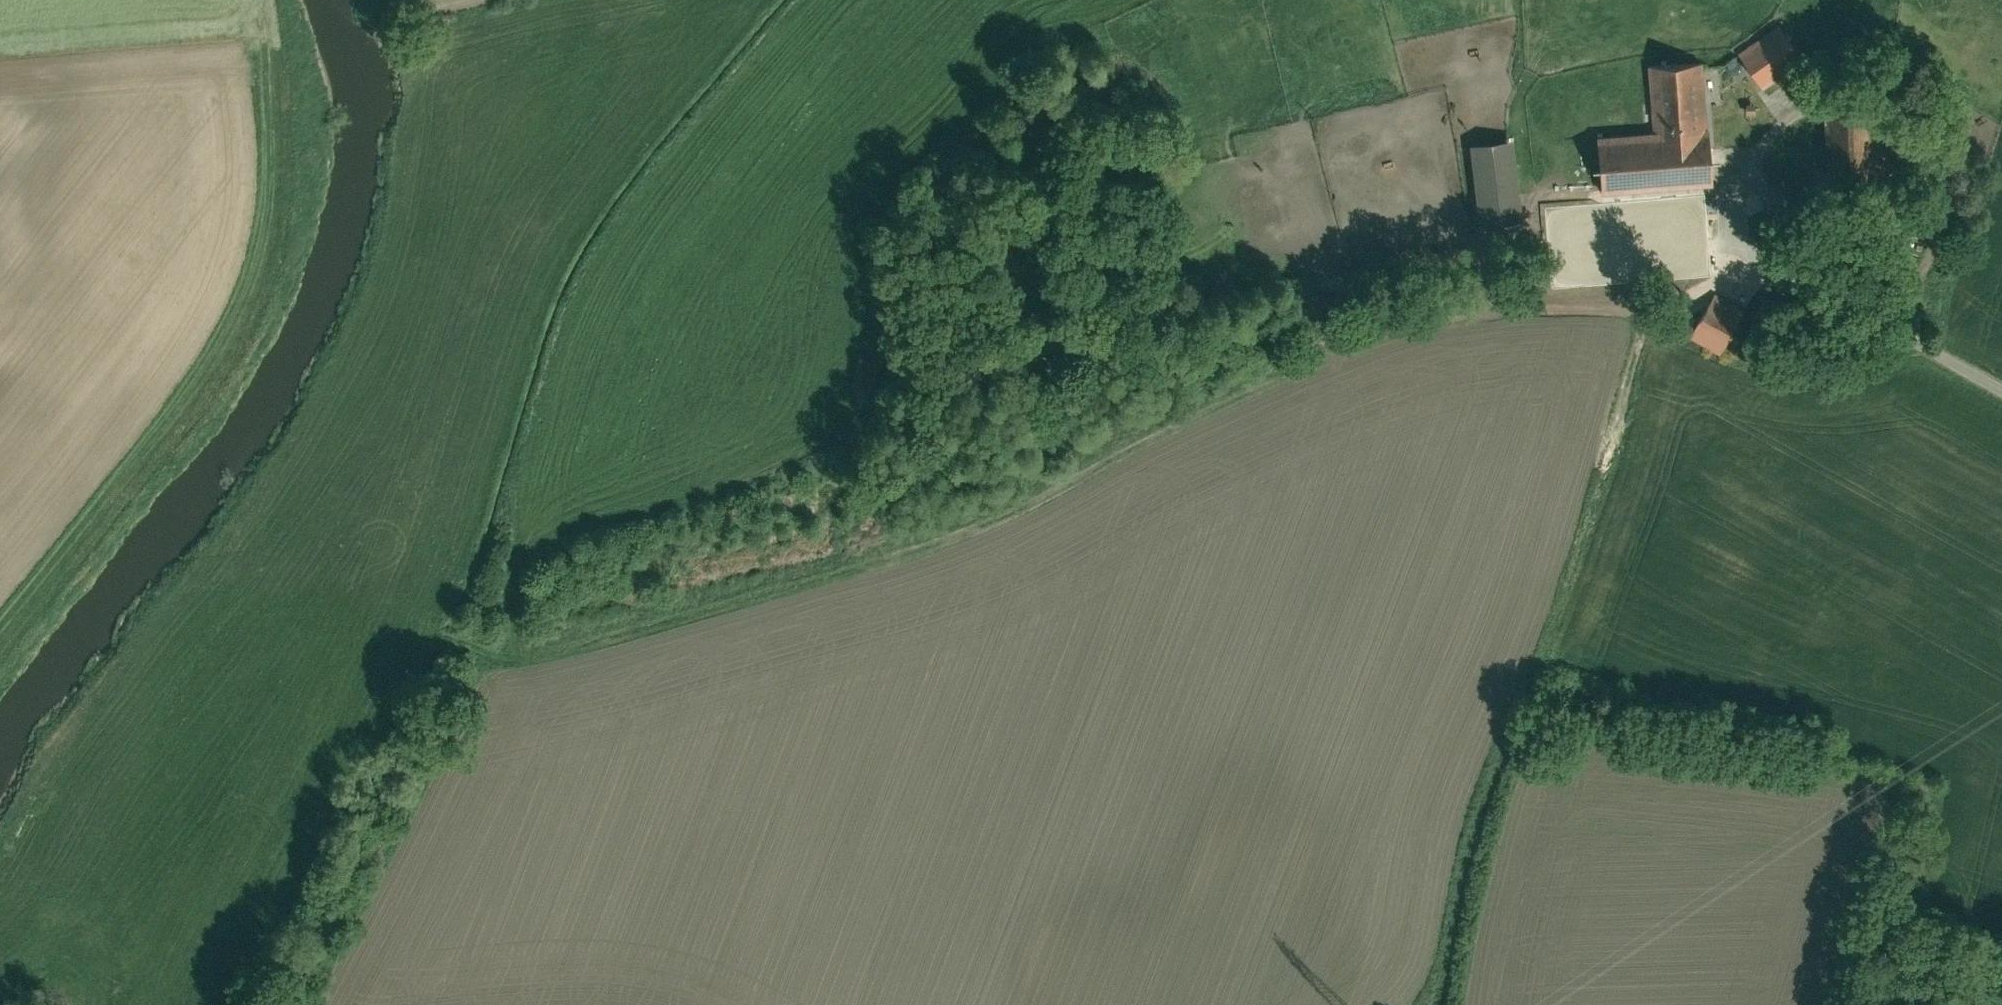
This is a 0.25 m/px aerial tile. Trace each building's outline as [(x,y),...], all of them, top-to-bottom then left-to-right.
[(1760,91),(1783,74),(1777,65),(1797,50),(1777,23),(1734,55),(1760,91)] [(1645,63),(1649,130),(1587,134),(1589,158),(1592,192),(1707,184),(1704,145),(1706,145),(1701,59),(1645,63)] [(1857,107),(1821,106),(1820,142),(1856,143),(1857,107)] [(1519,220),(1510,136),(1464,141),(1474,225),(1519,220)] [(1712,289),(1685,333),(1715,351),(1742,307),(1712,289)]
